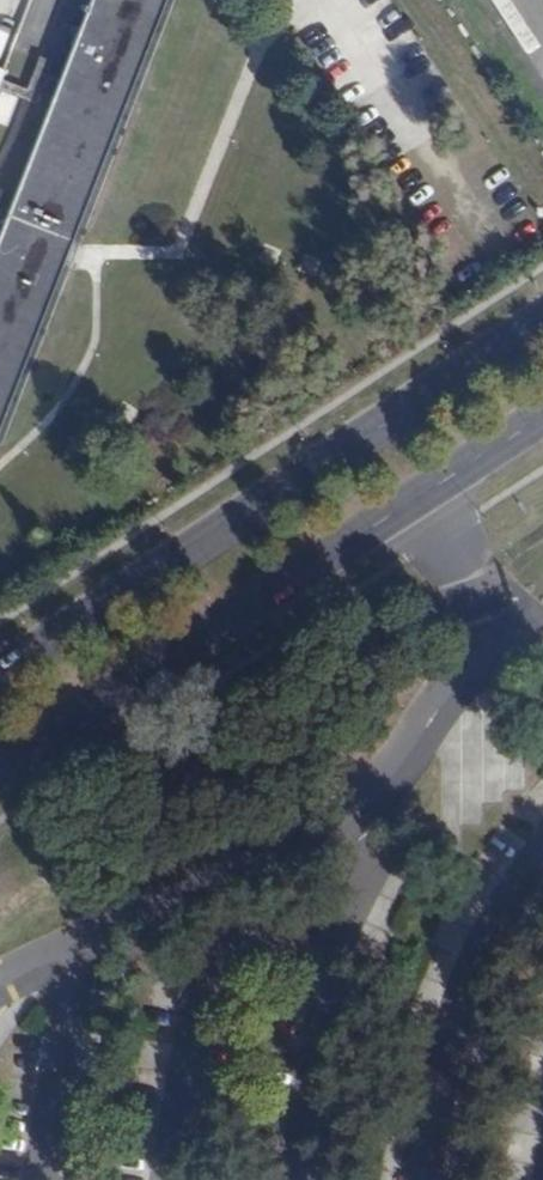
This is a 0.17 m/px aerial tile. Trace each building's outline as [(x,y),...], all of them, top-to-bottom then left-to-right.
[(5,237),(0,249),(0,446),(175,0),(99,0),(12,220),(0,224),(0,239),(5,237)]
